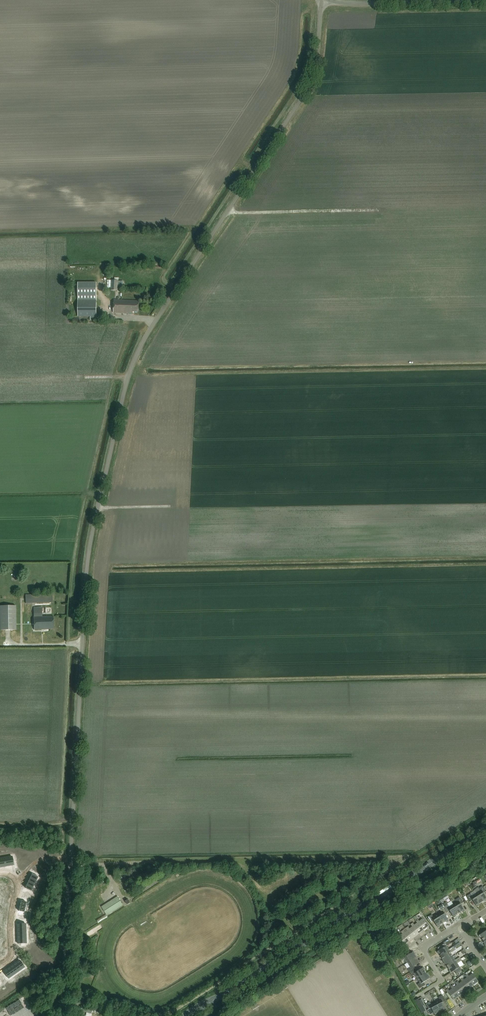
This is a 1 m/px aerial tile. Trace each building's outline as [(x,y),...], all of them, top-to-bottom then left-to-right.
[(96,321),(96,283),(78,283),(78,318),(90,318),(90,321),(96,321)] [(132,312),(138,313),(139,302),(114,301),(113,313),(132,314),(132,312)] [(26,604),(53,603),(52,594),(25,595),(26,604)] [(16,630),(15,606),(0,606),(0,630),(16,630)] [(34,630),(53,630),(53,616),(42,616),(42,610),(38,610),(38,607),(34,607),(34,630)] [(11,856),(3,859),(6,867),(13,865),(11,856)] [(477,894),(482,902),(485,900),(485,897),(484,893),(485,892),(485,891),(483,886),(479,888),(481,891),(477,894)] [(471,894),(467,896),(470,902),(473,900),(477,906),(482,902),(477,894),(473,896),(471,894)] [(123,905),(118,897),(102,907),(107,915),(123,905)] [(459,913),(465,910),(461,904),(464,903),(460,897),(456,900),(458,902),(454,905),(459,913)] [(459,913),(454,905),(450,907),(447,902),(442,904),(448,912),(450,911),(454,916),(459,913)] [(442,912),(438,915),(443,923),(449,920),(445,914),(448,912),(444,907),(440,909),(442,912)] [(432,914),(428,917),(431,922),(434,921),(438,926),(443,923),(438,915),(434,917),(432,914)] [(418,919),(416,921),(418,923),(418,922),(424,930),(429,926),(423,918),(420,921),(418,919)] [(413,923),(411,925),(413,927),(413,926),(419,934),(424,930),(418,922),(418,923),(415,925),(413,923)] [(408,927),(406,928),(408,930),(409,930),(414,937),(419,934),(413,926),(413,927),(410,929),(408,927)] [(403,930),(401,932),(403,934),(404,934),(409,941),(414,937),(409,930),(408,930),(405,933),(403,930)] [(399,934),(397,935),(399,938),(399,937),(405,944),(409,941),(404,934),(403,934),(400,936),(399,934)] [(442,956),(455,948),(454,946),(449,949),(447,946),(446,946),(445,943),(438,948),(439,950),(438,951),(442,956)] [(445,962),(453,956),(451,953),(456,950),(455,948),(442,956),(445,962)] [(463,957),(468,953),(465,949),(459,953),(463,957)] [(406,953),(400,956),(403,960),(405,958),(408,962),(416,957),(413,952),(407,955),(406,953)] [(448,967),(461,959),(460,957),(456,960),(453,956),(445,962),(448,967)] [(410,972),(415,969),(414,966),(420,962),(416,957),(408,962),(410,966),(408,968),(410,972)] [(448,967),(452,972),(455,970),(457,974),(462,970),(460,967),(458,963),(462,960),(461,959),(448,967)] [(19,960),(16,962),(21,970),(24,967),(19,960)] [(400,967),(403,974),(409,971),(406,964),(400,967)] [(7,968),(3,971),(8,978),(11,976),(7,968)] [(415,969),(410,972),(413,976),(415,974),(418,978),(426,973),(423,968),(417,971),(415,969)] [(420,982),(417,984),(420,988),(425,984),(424,982),(429,978),(426,973),(418,978),(420,982)] [(467,974),(465,976),(467,978),(468,977),(473,985),(478,981),(473,973),(469,976),(467,974)] [(462,978),(460,979),(462,981),(463,981),(468,989),(473,985),(468,977),(467,978),(464,980),(462,978)] [(458,981),(455,983),(457,985),(458,985),(463,992),(468,989),(463,981),(462,981),(459,983),(458,981)] [(453,985),(451,986),(452,989),(453,988),(459,996),(463,992),(458,985),(457,985),(454,987),(453,985)] [(448,989),(446,990),(448,992),(454,999),(459,996),(453,988),(452,989),(449,991),(448,989)] [(440,1000),(436,1002),(440,1011),(446,1008),(443,1002),(446,1001),(443,995),(439,997),(440,1000)] [(416,1000),(419,1007),(425,1005),(422,999),(420,1000),(419,998),(416,1000)] [(432,1004),(430,1001),(426,1004),(429,1009),(428,1010),(430,1014),(434,1012),(435,1014),(440,1011),(436,1002),(432,1004)]
